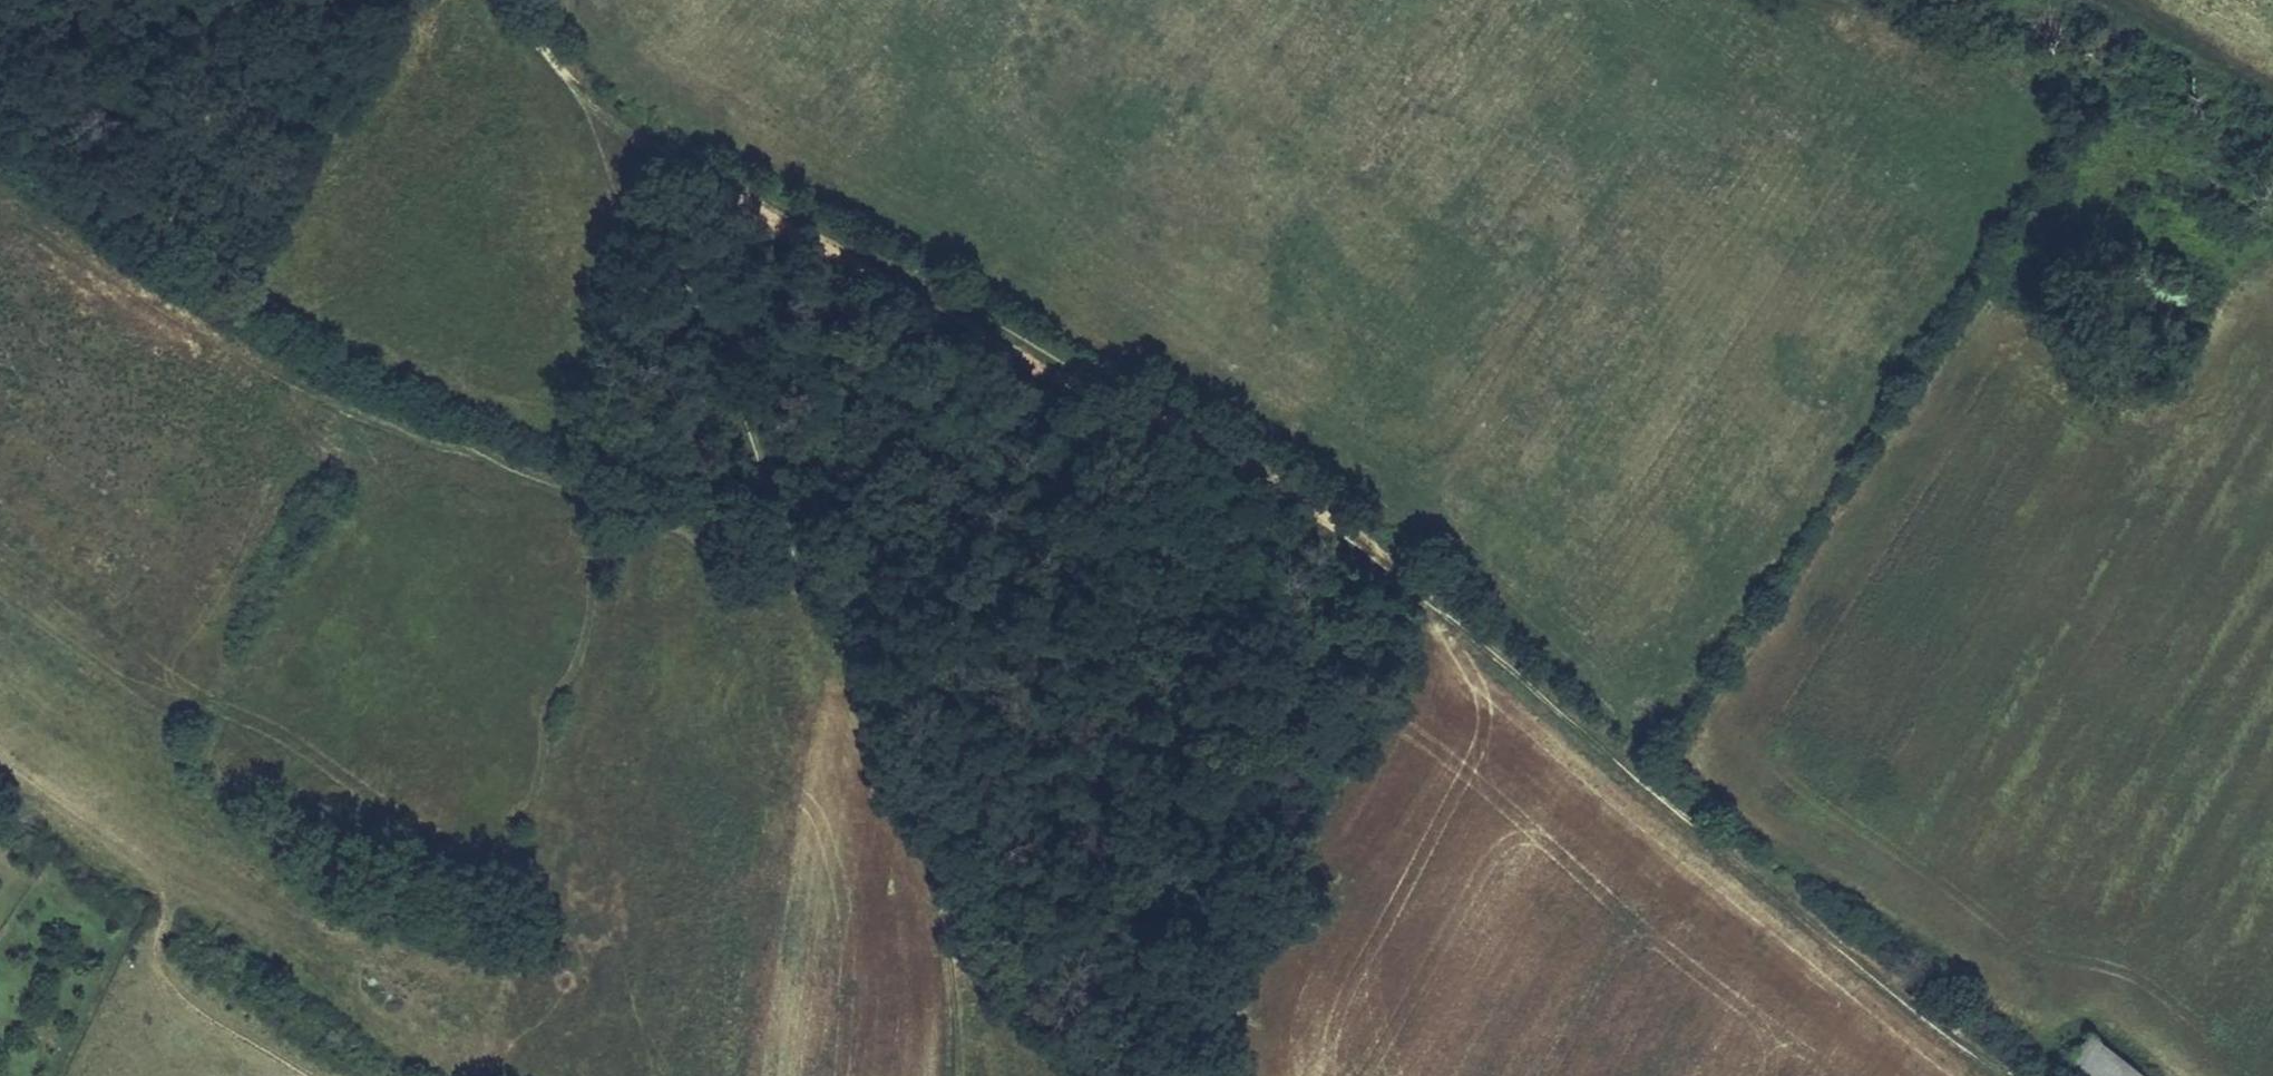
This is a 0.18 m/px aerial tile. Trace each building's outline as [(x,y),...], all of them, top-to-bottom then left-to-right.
[(2071,1067),(2083,1075),(2138,1075),(2092,1040),(2071,1067)]
